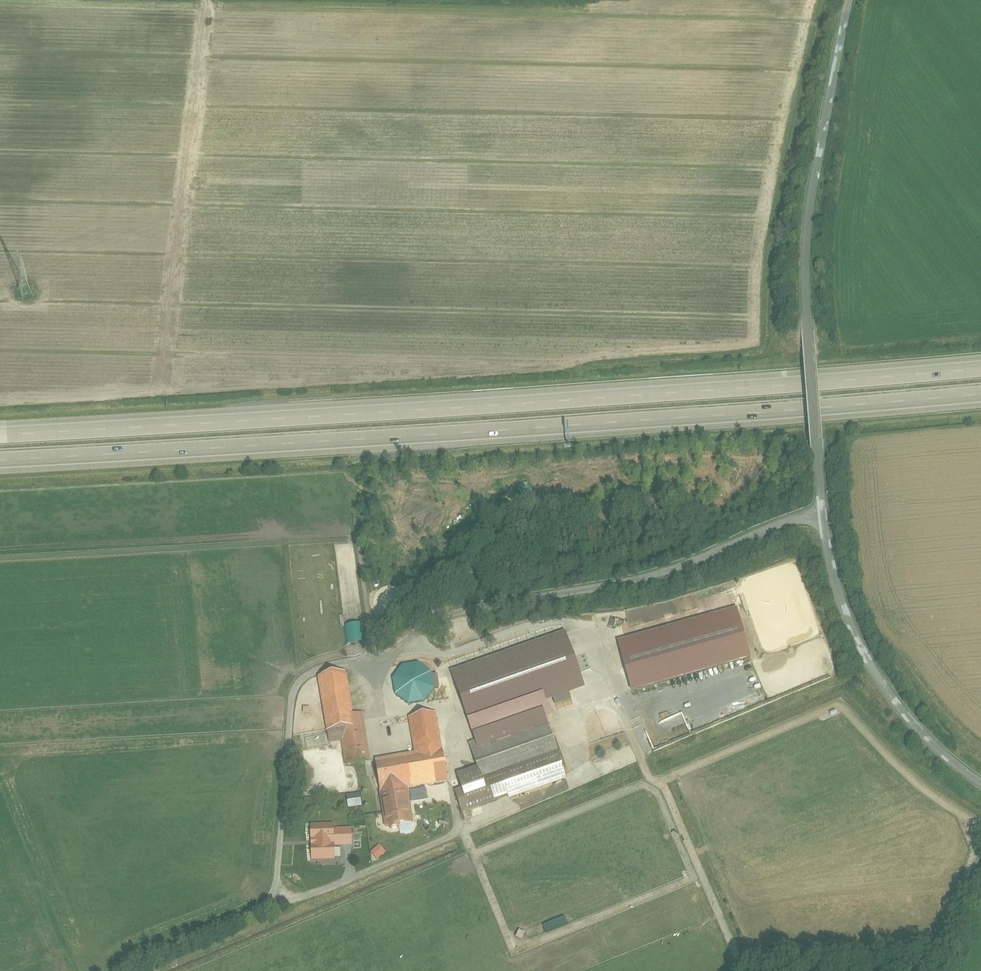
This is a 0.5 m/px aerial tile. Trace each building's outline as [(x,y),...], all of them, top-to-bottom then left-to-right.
[(610,641),(624,692),(720,667),(751,658),(739,612),(735,613),(734,608),(610,641)] [(343,625),(345,644),(366,641),(364,623),(343,625)] [(471,729),(475,727),(478,737),(552,711),(548,701),(590,687),(570,631),(452,673),(471,729)] [(398,669),(393,676),(414,691),(417,686),(425,675),(403,660),(398,669)] [(348,671),(319,676),(329,734),(358,729),(348,671)] [(617,737),(620,732),(620,725),(619,719),(615,715),(609,711),(603,711),(597,713),(592,717),(589,722),(588,728),(590,734),(594,739),(599,742),(606,743),(612,741),(617,737)] [(416,754),(443,749),(437,713),(410,718),(416,754)] [(550,717),(470,745),(478,769),(458,776),(463,791),(456,794),(464,816),(572,779),(550,717)] [(358,729),(329,734),(330,744),(343,741),(347,767),(373,763),(367,727),(358,729)] [(416,754),(377,761),(388,829),(417,824),(411,789),(452,783),(446,749),(443,749),(416,754)] [(343,794),(345,808),(360,806),(358,793),(343,794)] [(333,826),(311,826),(312,859),(334,859),(334,845),(352,845),(351,830),(333,831),(333,826)] [(385,838),(374,840),(376,850),(388,847),(385,838)]
